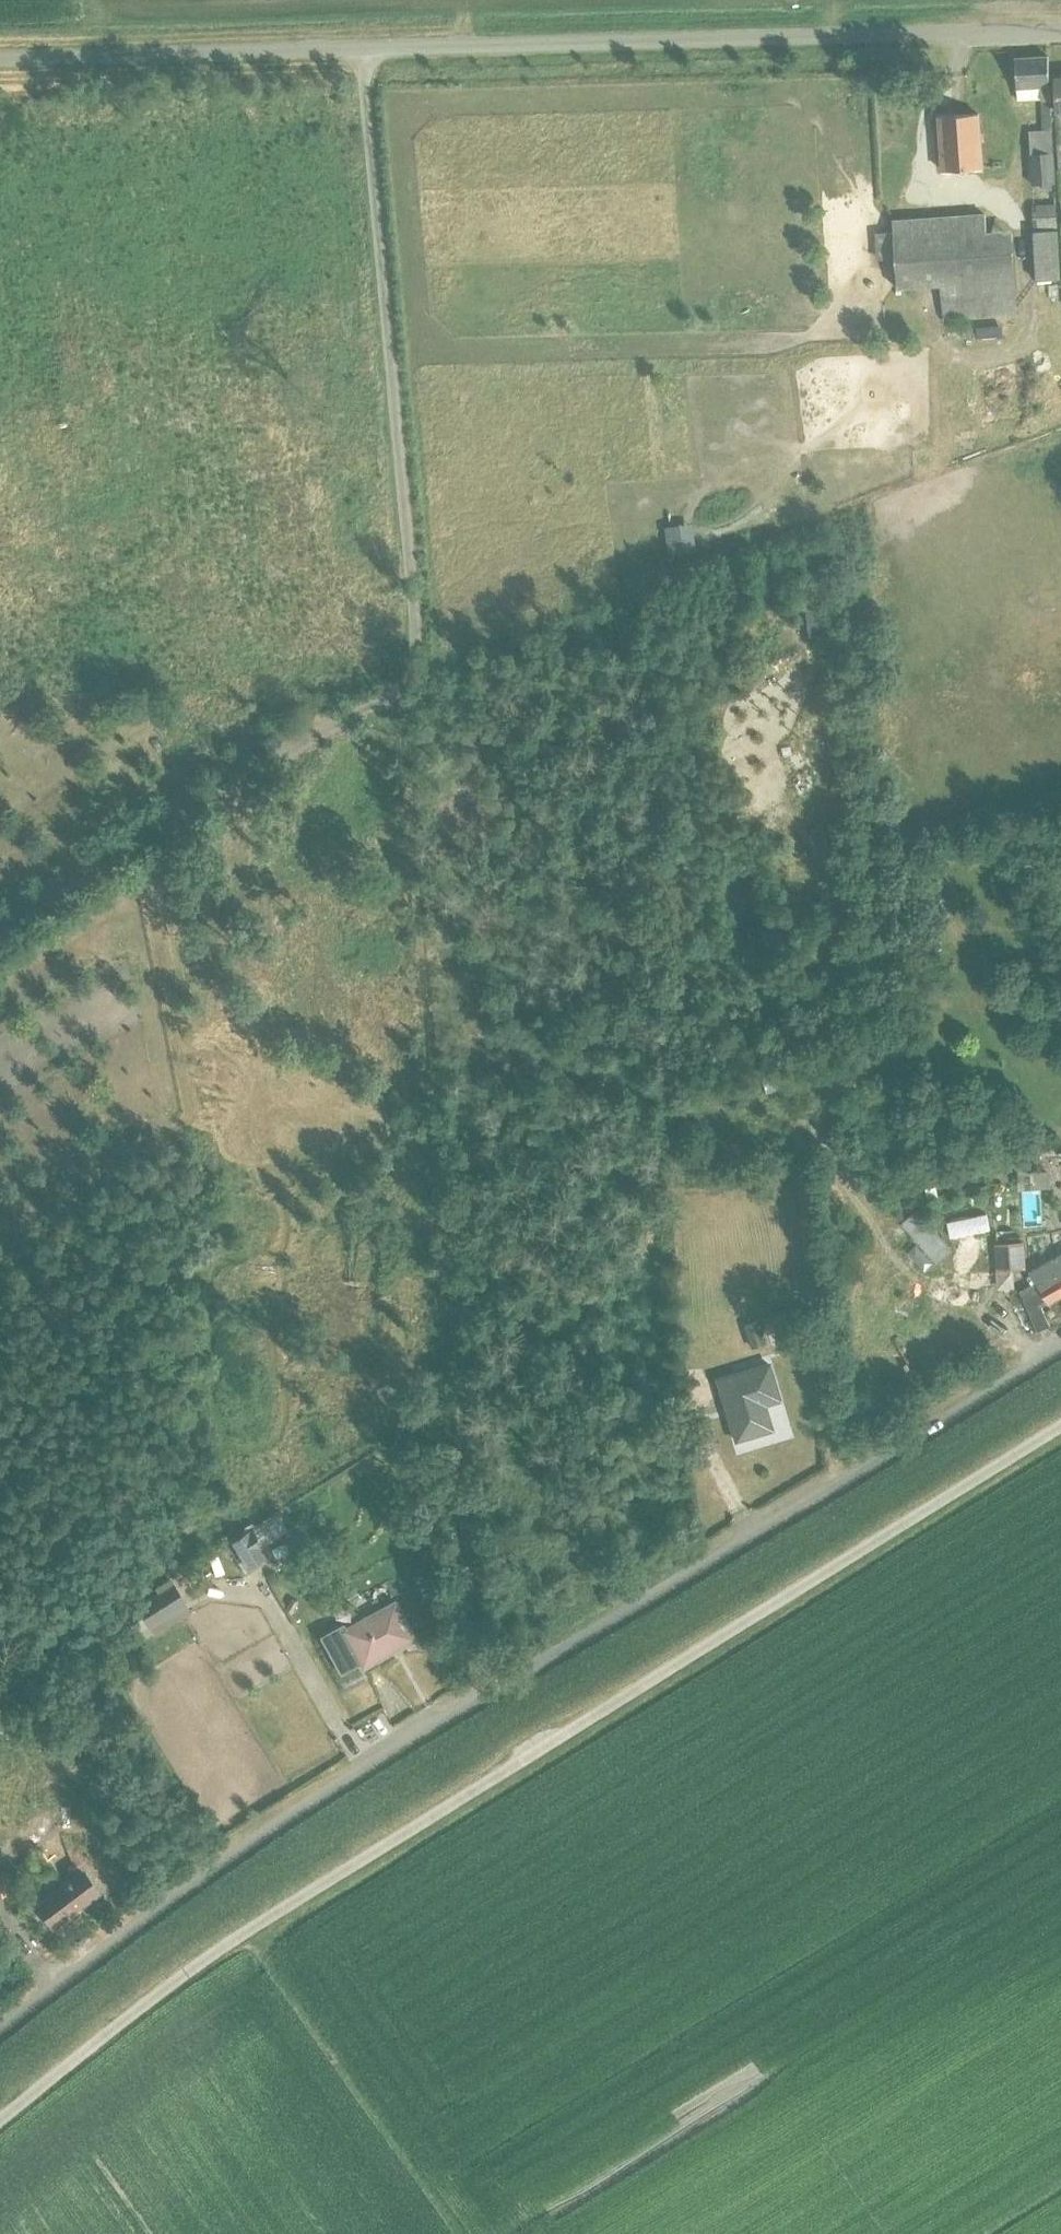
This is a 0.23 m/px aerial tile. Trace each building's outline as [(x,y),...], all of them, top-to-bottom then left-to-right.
[(1045,100),(1045,104),(1052,104),(1049,55),(1016,57),(1019,101),(1045,100)] [(979,114),(939,117),(943,171),(982,168),(979,114)] [(1033,133),(1033,136),(1036,187),(1056,186),(1053,132),(1033,133)] [(1057,203),(1033,204),(1034,228),(1058,227),(1057,203)] [(898,288),(941,285),(943,319),(1018,312),(1012,229),(986,231),(985,214),(893,220),(898,288)] [(1058,230),(1033,232),(1036,280),(1060,278),(1058,230)] [(981,316),(981,335),(1008,335),(1008,316),(981,316)] [(671,520),(675,557),(699,555),(695,518),(671,520)] [(803,609),(807,637),(823,636),(820,607),(803,609)] [(793,760),(795,772),(814,767),(811,756),(793,760)] [(930,958),(931,976),(944,976),(943,958),(930,958)] [(1059,1169),(1032,1167),(1030,1185),(1058,1187),(1059,1169)] [(996,1245),(998,1270),(1025,1268),(1023,1242),(996,1245)] [(1049,1303),(1060,1296),(1060,1254),(1031,1272),(1049,1303)] [(1017,1293),(1026,1311),(1036,1332),(1050,1326),(1031,1286),(1017,1293)] [(765,1344),(758,1321),(744,1325),(752,1348),(765,1344)] [(778,1395),(768,1363),(717,1379),(736,1440),(772,1429),(763,1399),(778,1395)] [(278,1512),(230,1541),(247,1568),(265,1557),(260,1549),(289,1530),(285,1524),(286,1524),(278,1512)] [(238,1573),(219,1575),(220,1586),(239,1584),(238,1573)] [(155,1632),(197,1609),(185,1588),(144,1610),(155,1632)] [(344,1630),(364,1665),(413,1638),(393,1603),(344,1630)] [(37,1906),(53,1927),(99,1893),(83,1872),(37,1906)]
